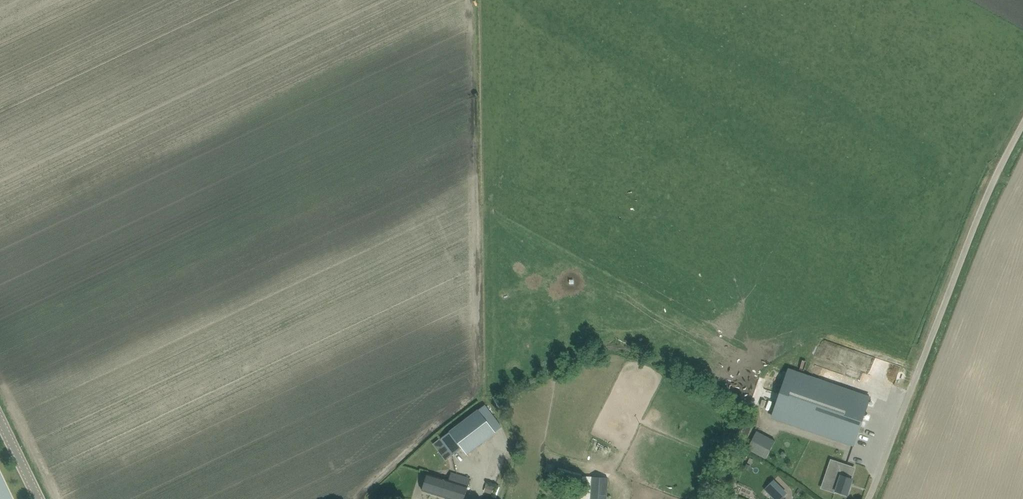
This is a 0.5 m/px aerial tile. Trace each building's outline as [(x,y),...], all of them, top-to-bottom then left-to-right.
[(184,6),(181,0),(164,0),(170,12),(184,6)] [(870,399),(840,388),(811,378),(788,370),(786,377),(772,416),(855,444),(865,413),(870,399)] [(485,405),(440,439),(445,446),(452,455),(460,450),(465,456),(502,427),(485,405)] [(756,430),(746,448),(765,458),(775,439),(756,430)] [(445,446),(440,439),(434,444),(439,451),(445,446)] [(835,468),(832,476),(828,489),(838,492),(847,495),(853,479),(843,476),(841,475),(842,470),(835,468)] [(423,491),(449,498),(454,481),(456,482),(458,474),(452,472),(449,480),(428,473),(426,481),(423,491)] [(0,474),(0,498),(12,498),(0,474)] [(466,493),(471,477),(458,474),(456,482),(454,481),(449,498),(450,498),(464,498),(466,493)] [(591,498),(607,498),(607,478),(592,477),(591,498)] [(780,487),(774,481),(765,489),(771,495),(780,487)] [(486,484),(484,492),(493,494),(495,487),(486,484)]
